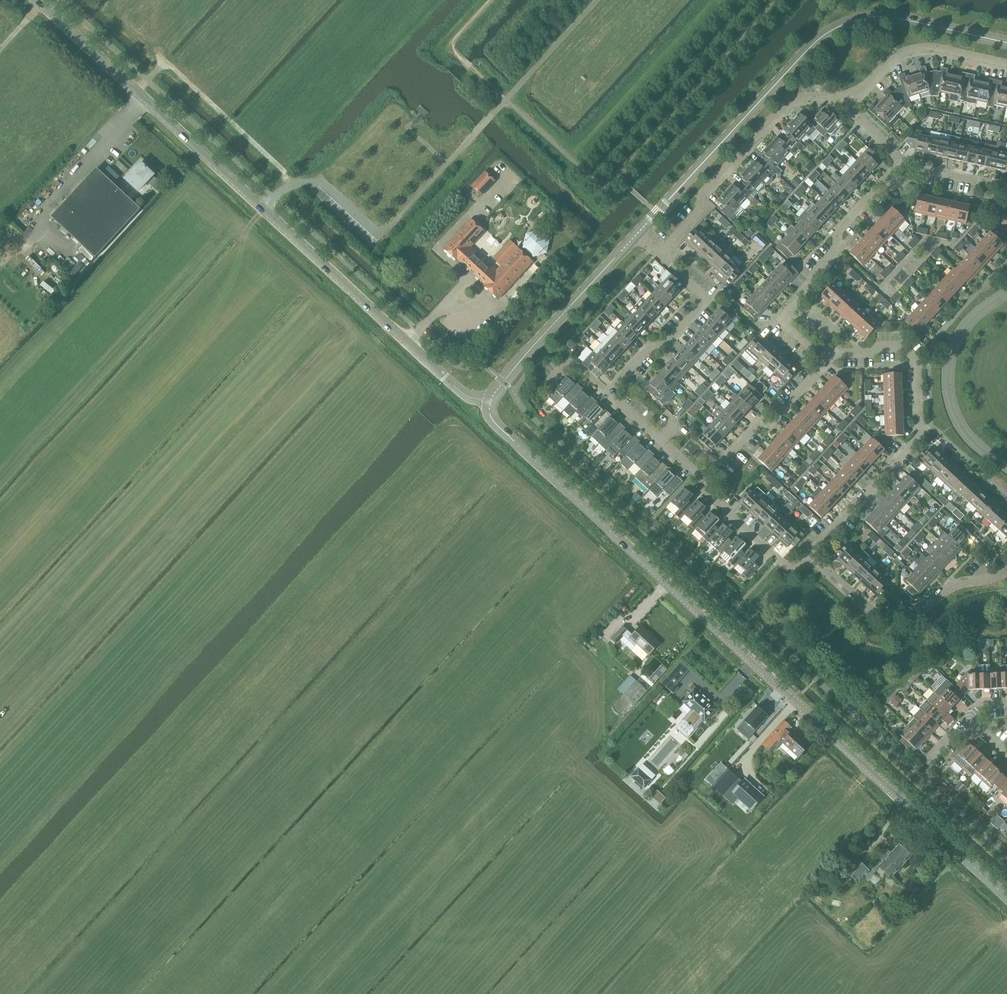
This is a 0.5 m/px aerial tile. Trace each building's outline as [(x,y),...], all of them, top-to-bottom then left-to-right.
[(913,75),(919,94),(929,91),(931,96),(933,96),(934,71),(927,73),(925,66),(919,68),(920,72),(913,75)] [(950,95),(954,75),(947,74),(948,69),(941,68),(940,72),(935,71),(934,71),(933,96),(939,97),(940,92),(950,95)] [(919,94),(913,75),(906,77),(904,73),(898,75),(902,87),(897,88),(896,89),(909,107),(911,106),(908,97),(919,94)] [(959,101),(962,102),(962,101),(969,74),(962,73),(962,77),(954,75),(950,95),(959,97),(959,101)] [(969,74),(962,101),(976,104),(977,101),(981,81),(974,80),(975,76),(969,74)] [(981,81),(977,101),(987,103),(986,106),(990,107),(996,80),(990,79),(989,83),(981,81)] [(1006,96),(1006,87),(1002,86),(1003,82),(996,80),(990,107),(994,108),(994,105),(1004,107),(1006,96)] [(880,102),(895,116),(904,107),(906,109),(909,107),(896,89),(892,93),(887,89),(883,93),(886,96),(880,102)] [(868,109),(890,130),(893,127),(889,123),(895,116),(880,102),(876,107),(872,104),(868,109)] [(813,119),(818,124),(828,133),(827,133),(828,134),(831,134),(838,128),(842,124),(833,115),(829,119),(821,111),(813,119)] [(815,128),(813,127),(799,113),(791,121),(809,138),(816,130),(824,137),(827,133),(828,133),(818,124),(815,128)] [(811,139),(809,138),(791,121),(784,129),(793,137),(789,142),(798,150),(800,152),(804,147),(811,139)] [(912,148),(916,149),(915,151),(926,154),(931,132),(930,132),(930,134),(916,131),(906,142),(912,148)] [(931,132),(926,154),(936,156),(941,134),(931,132)] [(941,134),(936,156),(946,158),(951,136),(941,134)] [(955,160),(961,139),(951,136),(946,158),(955,160)] [(798,150),(789,142),(785,145),(777,137),(769,145),(784,159),(791,151),(794,154),(798,150)] [(961,139),(955,160),(966,163),(970,141),(961,139)] [(970,141),(966,163),(975,165),(980,143),(970,141)] [(980,143),(975,165),(985,167),(990,145),(980,143)] [(990,145),(985,167),(995,169),(1001,143),(997,143),(996,147),(990,145)] [(1006,164),(1006,149),(1004,149),(1005,144),(1001,143),(995,169),(1005,172),(1006,164)] [(767,165),(776,174),(778,176),(782,171),(777,166),(784,159),(769,145),(762,153),(771,161),(767,165)] [(857,161),(870,173),(877,166),(876,164),(880,160),(868,149),(857,161)] [(772,181),(772,178),(776,174),(767,165),(763,169),(754,161),(747,169),(765,186),(768,185),(772,181)] [(870,173),(857,161),(850,169),(863,181),(870,173)] [(138,191),(153,175),(141,164),(126,180),(138,191)] [(95,258),(140,209),(97,169),(52,218),(95,258)] [(765,188),(765,186),(747,169),(740,177),(749,185),(745,189),(754,198),(758,193),(763,190),(765,188)] [(843,176),(856,188),(863,181),(850,169),(843,176)] [(481,196),(494,181),(485,172),(471,187),(481,196)] [(149,181),(156,187),(160,182),(154,176),(149,181)] [(836,184),(849,196),(856,188),(843,176),(836,184)] [(829,191),(842,204),(849,196),(836,184),(829,191)] [(743,210),(746,210),(750,205),(750,202),(754,198),(745,189),(741,193),(733,185),(725,193),(743,210)] [(822,199),(835,211),(842,204),(829,191),(822,199)] [(732,222),(743,210),(725,193),(718,201),(726,209),(722,213),(732,222)] [(919,196),(917,205),(915,213),(926,216),(929,198),(919,196)] [(929,198),(926,216),(936,218),(939,200),(929,198)] [(822,199),(815,206),(828,218),(835,211),(822,199)] [(939,200),(936,218),(946,220),(949,202),(939,200)] [(949,202),(946,220),(956,222),(959,205),(949,202)] [(805,211),(821,226),(828,218),(815,206),(812,203),(805,211)] [(959,205),(956,222),(966,224),(970,207),(959,205)] [(906,221),(892,209),(885,216),(898,229),(906,221)] [(821,226),(805,211),(798,218),(801,221),(814,234),(821,226)] [(898,229),(885,216),(878,224),(892,236),(898,229)] [(498,299),(532,262),(509,242),(493,259),(501,266),(492,276),(489,273),(491,271),(490,270),(490,269),(475,255),(474,256),(472,254),(471,255),(467,251),(484,232),(471,220),(444,249),(462,265),(463,264),(470,271),(472,269),(477,273),(475,275),(485,284),(483,286),(498,299)] [(801,221),(795,228),(794,229),(807,241),(814,234),(801,221)] [(892,236),(878,224),(871,232),(885,244),(892,236)] [(785,233),(788,236),(787,236),(801,248),(807,241),(794,229),(795,228),(792,225),(785,233)] [(684,241),(689,245),(697,252),(709,239),(701,232),(700,233),(696,229),(684,241)] [(526,235),(523,248),(526,251),(529,254),(533,257),(545,253),(549,240),(539,231),(526,235)] [(885,244),(871,232),(864,239),(878,251),(885,244)] [(983,240),(996,253),(1004,246),(990,233),(983,240)] [(756,234),(753,238),(764,249),(768,245),(756,234)] [(788,259),(792,255),(793,256),(801,248),(787,236),(776,248),(788,259)] [(919,241),(915,237),(911,241),(916,245),(919,241)] [(709,239),(697,252),(704,259),(716,246),(709,239)] [(878,251),(864,239),(857,247),(871,259),(878,251)] [(976,248),(990,261),(996,253),(983,240),(976,248)] [(916,245),(911,241),(908,245),(912,249),(916,245)] [(712,266),(724,253),(716,246),(704,259),(712,266)] [(871,259),(857,247),(850,254),(864,267),(871,259)] [(969,255),(983,268),(990,261),(976,248),(969,255)] [(27,252),(24,255),(40,270),(43,266),(27,252)] [(898,256),(902,260),(906,256),(901,252),(898,256)] [(719,273),(731,260),(724,253),(712,266),(719,273)] [(962,263),(976,276),(983,268),(969,255),(962,263)] [(743,272),(738,268),(739,267),(731,260),(719,273),(731,284),(743,272)] [(774,274),(787,286),(798,274),(786,262),(782,266),(781,266),(774,274)] [(80,263),(70,273),(73,277),(84,267),(80,263)] [(976,276),(962,263),(955,270),(967,281),(966,282),(968,284),(976,276)] [(884,271),(888,275),(892,271),(888,267),(884,271)] [(646,276),(650,272),(646,268),(642,272),(646,276)] [(954,269),(947,276),(960,289),(966,282),(967,281),(955,270),(954,269)] [(662,282),(663,283),(659,287),(672,300),(679,292),(679,291),(683,287),(666,271),(662,275),(662,276),(661,277),(661,279),(661,280),(661,281),(662,282)] [(888,275),(884,271),(880,275),(885,279),(888,275)] [(767,281),(780,293),(787,286),(774,274),(767,281)] [(636,287),(643,279),(639,275),(631,283),(636,287)] [(940,284),(953,296),(960,289),(947,276),(940,284)] [(746,282),(741,278),(737,282),(741,286),(746,282)] [(41,285),(53,293),(56,288),(44,280),(41,285)] [(780,293),(767,281),(760,289),(773,301),(780,293)] [(833,284),(821,297),(828,304),(841,291),(833,284)] [(933,291),(946,304),(953,296),(940,284),(933,291)] [(652,295),(665,307),(672,300),(659,287),(652,295)] [(773,301),(760,289),(753,296),(766,308),(773,301)] [(621,294),(625,298),(629,294),(625,290),(621,294)] [(836,311),(848,298),(841,291),(828,304),(836,311)] [(926,299),(939,311),(946,304),(933,291),(926,299)] [(652,295),(645,302),(658,315),(665,307),(652,295)] [(755,320),(759,316),(766,308),(753,296),(746,304),(747,305),(743,309),(755,320)] [(843,318),(856,305),(848,298),(836,311),(843,318)] [(634,306),(651,322),(658,315),(645,302),(642,299),(634,306)] [(919,306),(932,319),(939,311),(926,299),(919,306)] [(851,325),(863,312),(856,305),(843,318),(851,325)] [(631,317),(644,330),(651,322),(634,306),(628,314),(631,317)] [(724,306),(720,310),(719,310),(712,318),(725,330),(737,317),(724,306)] [(912,314),(925,326),(932,319),(919,306),(912,314)] [(858,332),(871,319),(863,312),(851,325),(858,332)] [(905,322),(918,334),(925,326),(912,314),(905,322)] [(631,317),(625,324),(624,325),(637,337),(644,330),(631,317)] [(725,330),(712,318),(705,325),(718,337),(725,330)] [(871,319),(858,332),(866,339),(879,326),(871,319)] [(613,329),(630,345),(637,337),(624,325),(625,324),(621,320),(613,329)] [(718,337),(705,325),(698,333),(711,345),(718,337)] [(606,336),(623,352),(630,345),(613,329),(606,336)] [(691,340),(705,352),(711,345),(698,333),(691,340)] [(599,344),(617,360),(623,352),(606,336),(599,344)] [(756,363),(759,360),(772,347),(763,339),(762,340),(758,337),(744,352),(756,363)] [(723,338),(719,342),(730,352),(734,348),(723,338)] [(698,360),(705,352),(691,340),(684,348),(698,360)] [(596,355),(610,367),(617,360),(599,344),(593,351),(596,355)] [(767,367),(779,354),(772,347),(759,360),(767,367)] [(698,360),(684,348),(677,355),(691,368),(698,360)] [(734,358),(730,354),(726,359),(730,362),(734,358)] [(779,354),(767,367),(774,374),(786,361),(779,354)] [(585,367),(598,379),(602,374),(603,375),(610,367),(596,355),(585,367)] [(691,368),(677,355),(671,363),(684,375),(691,368)] [(798,372),(794,368),(786,361),(774,374),(786,385),(798,372)] [(687,377),(684,375),(671,363),(664,370),(677,383),(678,382),(681,378),(684,381),(687,377)] [(744,368),(740,372),(745,376),(749,372),(744,368)] [(721,373),(717,369),(713,373),(717,377),(721,373)] [(657,378),(672,392),(673,393),(681,385),(678,382),(677,383),(664,370),(657,378)] [(727,379),(723,375),(718,380),(722,384),(727,379)] [(901,375),(883,375),(883,386),(901,385),(901,375)] [(827,384),(841,397),(848,389),(834,377),(827,384)] [(572,402),(582,391),(583,390),(579,386),(577,387),(567,378),(549,398),(564,411),(572,402)] [(672,392),(657,378),(650,385),(651,386),(647,390),(661,404),(672,392)] [(759,390),(763,386),(759,382),(755,386),(759,390)] [(737,396),(750,409),(762,396),(748,384),(737,396)] [(820,392),(834,404),(841,397),(827,384),(820,392)] [(884,396),(902,395),(901,385),(883,386),(884,396)] [(713,394),(709,390),(704,395),(708,399),(713,394)] [(564,411),(578,424),(596,404),(597,403),(593,399),(591,400),(582,391),(572,402),(564,411)] [(813,399),(827,412),(834,404),(820,392),(813,399)] [(730,404),(743,416),(750,409),(737,396),(734,393),(731,396),(734,400),(730,404)] [(884,406),(902,405),(902,395),(884,396),(884,406)] [(684,403),(689,407),(693,403),(688,399),(684,403)] [(806,407),(820,419),(827,412),(813,399),(806,407)] [(578,424),(592,437),(610,417),(611,417),(612,416),(607,411),(606,413),(596,404),(578,424)] [(730,404),(723,411),(723,412),(736,424),(743,416),(730,404)] [(863,409),(858,405),(854,409),(859,413),(863,409)] [(884,416),(902,415),(902,405),(884,406),(884,416)] [(800,414),(813,427),(820,419),(806,407),(800,414)] [(712,415),(716,419),(729,431),(736,424),(723,412),(723,411),(719,408),(712,415)] [(851,413),(855,417),(859,413),(854,409),(851,413)] [(793,422),(806,434),(813,427),(800,414),(793,422)] [(885,426),(903,425),(902,415),(884,416),(885,426)] [(861,416),(857,420),(861,424),(865,419),(861,416)] [(592,437),(606,450),(613,443),(625,430),(626,429),(622,425),(620,426),(611,417),(610,417),(592,437)] [(729,431),(716,419),(709,427),(722,439),(729,431)] [(865,427),(869,423),(865,419),(861,424),(865,427)] [(849,424),(844,420),(840,424),(845,428),(849,424)] [(786,429),(799,442),(806,434),(793,422),(786,429)] [(837,428),(841,432),(845,428),(840,424),(837,428)] [(903,425),(885,426),(885,436),(903,436),(903,425)] [(711,451),(716,446),(722,439),(709,427),(698,439),(711,451)] [(779,437),(792,449),(799,442),(786,429),(779,437)] [(606,450),(620,463),(639,444),(640,442),(636,438),(634,439),(625,430),(613,443),(606,450)] [(835,439),(830,435),(826,439),(831,443),(835,439)] [(772,444),(785,457),(792,449),(779,437),(772,444)] [(864,445),(877,457),(884,450),(871,438),(864,445)] [(823,443),(827,447),(831,443),(826,439),(823,443)] [(620,463),(634,477),(653,457),(655,455),(650,451),(648,452),(639,444),(620,463)] [(765,452),(778,464),(785,457),(772,444),(765,452)] [(857,453),(871,465),(877,457),(864,445),(857,453)] [(930,469),(942,456),(934,449),(933,451),(929,447),(927,450),(925,449),(917,458),(930,469)] [(821,454),(816,450),(813,454),(818,458),(821,454)] [(778,464),(765,452),(758,460),(771,472),(778,464)] [(850,460),(864,473),(871,465),(857,453),(850,460)] [(809,458),(814,462),(818,458),(813,454),(809,458)] [(937,476),(950,463),(942,456),(930,469),(937,476)] [(634,477),(649,490),(667,470),(669,468),(664,464),(663,466),(653,457),(634,477)] [(843,468),(857,480),(864,473),(850,460),(843,468)] [(950,463),(937,476),(945,484),(957,470),(950,463)] [(807,469),(802,465),(799,469),(803,473),(807,469)] [(836,475),(850,488),(857,480),(843,468),(836,475)] [(795,473),(800,477),(803,473),(799,469),(795,473)] [(670,496),(683,482),(679,477),(677,479),(667,470),(649,490),(657,497),(663,490),(670,496)] [(952,490),(964,477),(957,470),(945,484),(952,490)] [(923,478),(915,471),(911,475),(919,482),(923,478)] [(830,483),(843,495),(850,488),(836,475),(830,483)] [(900,484),(913,496),(920,488),(907,476),(900,484)] [(972,484),(971,483),(964,477),(952,490),(960,497),(962,496),(961,495),(972,484)] [(789,489),(793,485),(789,481),(784,485),(789,489)] [(961,495),(962,496),(969,502),(981,489),(973,482),(971,483),(972,484),(961,495)] [(823,490),(836,503),(843,495),(830,483),(823,490)] [(913,496),(900,484),(893,491),(906,503),(913,496)] [(930,492),(934,488),(930,484),(926,488),(930,492)] [(667,506),(675,514),(680,520),(684,515),(693,505),(689,502),(693,496),(684,488),(671,502),(667,506)] [(741,497),(745,501),(741,505),(749,513),(766,495),(762,491),(758,496),(749,488),(741,497)] [(976,509),(989,496),(981,489),(969,502),(976,509)] [(816,498),(829,510),(836,503),(823,490),(816,498)] [(906,503),(893,491),(886,498),(899,511),(906,503)] [(632,498),(636,501),(641,497),(637,493),(632,498)] [(766,495),(749,513),(757,520),(773,502),(766,495)] [(788,500),(793,504),(797,500),(792,496),(788,500)] [(989,496),(976,509),(984,516),(996,503),(989,496)] [(829,510),(816,498),(809,506),(822,518),(829,510)] [(879,506),(893,518),(899,511),(886,498),(879,506)] [(945,506),(949,502),(945,498),(941,502),(945,506)] [(692,522),(690,525),(695,530),(698,527),(697,527),(706,517),(702,514),(706,508),(698,500),(693,505),(684,515),(692,522)] [(773,502),(757,520),(764,526),(777,513),(776,513),(780,509),(773,502)] [(646,510),(651,515),(658,508),(652,503),(646,510)] [(991,523),(1003,510),(996,503),(984,516),(991,523)] [(893,518),(879,506),(873,514),(886,526),(893,518)] [(1006,521),(1006,513),(1003,510),(991,523),(999,530),(1006,521)] [(933,515),(929,511),(922,518),(927,522),(933,515)] [(695,530),(703,537),(708,542),(711,539),(710,539),(719,530),(715,526),(720,521),(711,512),(706,517),(697,527),(698,527),(695,530)] [(784,520),(777,513),(764,526),(772,533),(784,520)] [(865,522),(878,534),(883,529),(886,532),(889,529),(886,526),(873,514),(865,522)] [(927,522),(922,518),(916,526),(920,529),(927,522)] [(784,520),(772,533),(779,540),(792,527),(784,520)] [(928,525),(932,529),(936,525),(932,521),(928,525)] [(999,530),(1006,537),(1006,521),(999,530)] [(971,530),(975,526),(971,522),(967,526),(971,530)] [(708,542),(716,550),(722,555),(724,552),(724,551),(732,542),(728,538),(733,533),(724,525),(719,530),(710,539),(711,539),(708,542)] [(912,530),(916,534),(920,529),(916,526),(912,530)] [(803,529),(799,534),(792,527),(779,540),(787,547),(791,543),(795,547),(808,533),(803,529)] [(948,536),(961,548),(969,540),(955,528),(948,536)] [(961,548),(948,536),(941,544),(954,556),(961,548)] [(986,544),(990,540),(986,536),(982,540),(986,544)] [(722,555),(729,562),(735,567),(738,564),(737,564),(746,554),(741,550),(746,545),(737,537),(732,542),(724,551),(724,552),(722,555)] [(898,545),(902,549),(906,545),(902,541),(898,545)] [(834,556),(838,560),(846,567),(858,554),(850,547),(849,548),(844,544),(834,556)] [(954,556),(941,544),(934,551),(948,563),(954,556)] [(912,551),(908,547),(904,551),(908,555),(912,551)] [(747,579),(756,569),(752,565),(760,557),(750,549),(746,554),(737,564),(738,564),(745,571),(743,574),(747,579)] [(891,557),(895,553),(890,549),(887,553),(891,557)] [(948,563),(934,551),(927,559),(941,571),(948,563)] [(858,554),(846,567),(853,574),(866,561),(858,554)] [(869,557),(866,561),(853,574),(861,581),(873,567),(877,564),(869,557)] [(920,566),(934,578),(941,571),(927,559),(920,566)] [(934,578),(920,566),(913,574),(927,586),(934,578)] [(873,567),(861,581),(868,588),(881,575),(873,567)] [(916,598),(920,594),(927,586),(913,574),(906,581),(911,585),(906,589),(916,598)] [(881,575),(868,588),(881,599),(891,588),(887,584),(889,582),(881,575)] [(649,655),(659,644),(641,627),(632,636),(622,627),(612,638),(617,644),(624,637),(635,647),(637,644),(649,655)] [(990,689),(989,666),(980,667),(980,672),(978,672),(979,690),(990,689)] [(1001,689),(1000,666),(989,666),(990,689),(1001,689)] [(663,667),(652,679),(655,682),(667,670),(663,667)] [(979,690),(978,672),(967,672),(954,687),(963,696),(968,690),(979,690)] [(645,673),(637,682),(647,691),(656,683),(655,682),(652,679),(645,673)] [(679,688),(666,678),(662,683),(674,694),(679,688)] [(934,692),(951,708),(963,696),(954,687),(946,679),(934,692)] [(635,705),(647,691),(637,682),(636,681),(623,695),(635,705)] [(705,722),(716,710),(693,690),(683,702),(692,710),(682,721),(693,731),(703,720),(705,722)] [(951,708),(934,692),(926,700),(950,723),(954,719),(947,713),(951,708)] [(659,693),(652,700),(655,702),(661,695),(659,693)] [(950,723),(926,700),(918,708),(920,709),(923,712),(923,713),(925,714),(937,724),(941,719),(948,726),(950,723)] [(769,716),(757,706),(739,727),(751,737),(769,716)] [(914,718),(931,734),(939,725),(937,724),(925,714),(923,713),(923,712),(920,709),(912,717),(914,718)] [(931,734),(914,718),(907,726),(923,742),(931,734)] [(770,740),(764,746),(770,752),(773,749),(775,748),(777,750),(783,743),(799,758),(811,745),(794,730),(793,732),(791,729),(792,728),(786,723),(770,740)] [(908,742),(916,750),(923,742),(907,726),(899,735),(903,738),(900,741),(905,746),(908,742)] [(964,743),(955,752),(949,759),(962,770),(966,766),(979,753),(970,745),(968,747),(964,743)] [(974,773),(987,760),(979,753),(966,766),(974,773)] [(982,780),(994,767),(987,760),(974,773),(982,780)] [(721,764),(706,780),(712,785),(727,769),(721,764)] [(1006,780),(1006,779),(994,767),(982,780),(990,788),(994,785),(998,789),(1006,780)] [(652,780),(638,768),(631,777),(644,789),(652,780)] [(763,797),(744,780),(740,784),(736,780),(738,779),(729,771),(714,787),(723,795),(728,789),(751,810),(763,797)] [(998,789),(1003,793),(1001,794),(1006,800),(1006,780),(998,789)] [(960,782),(955,787),(959,790),(963,785),(960,782)] [(657,790),(651,797),(660,805),(666,798),(657,790)] [(1001,820),(997,825),(1000,828),(1005,823),(1001,820)] [(891,878),(911,856),(900,846),(890,856),(885,851),(880,857),(883,860),(882,861),(884,863),(879,867),(891,878)] [(856,859),(845,871),(856,881),(867,869),(856,859)] [(911,882),(904,889),(912,897),(919,889),(911,882)]
